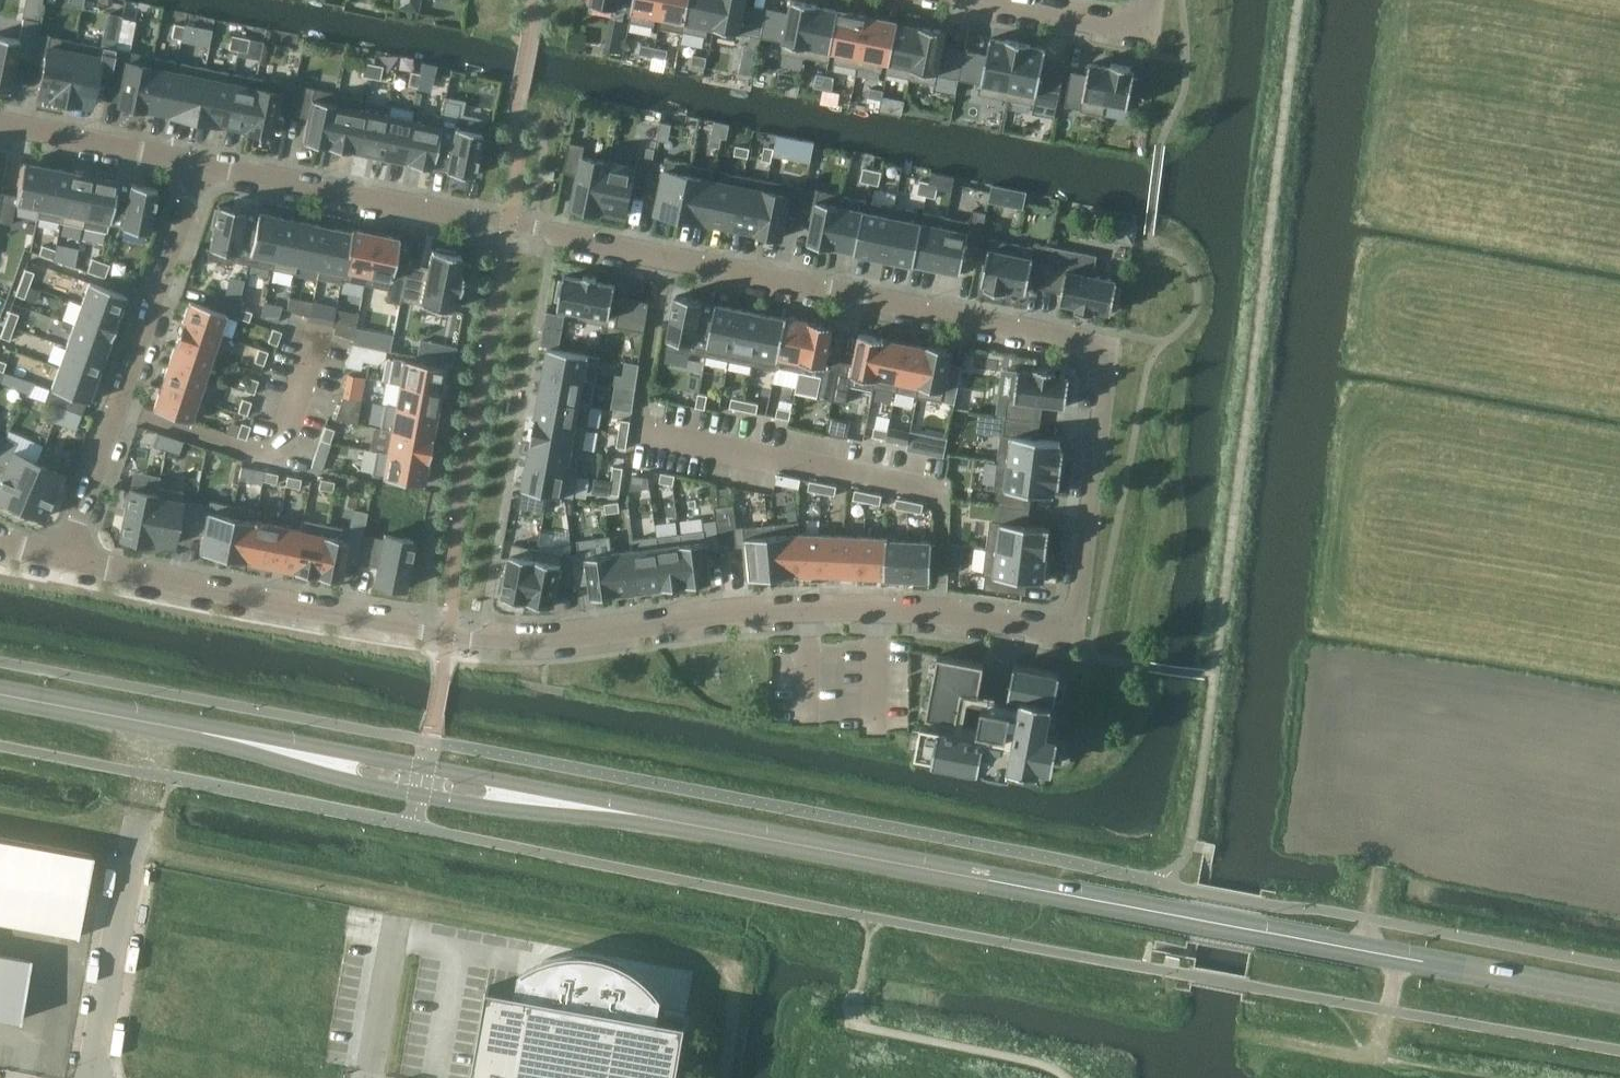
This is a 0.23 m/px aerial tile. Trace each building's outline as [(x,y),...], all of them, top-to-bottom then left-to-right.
[(30,61),(36,32),(43,0),(26,0),(22,18),(23,18),(19,39),(0,35),(0,92),(5,93),(5,90),(9,91),(16,58),(30,61)] [(634,0),(592,0),(592,3),(618,9),(618,8),(632,10),(634,0)] [(665,0),(634,0),(632,10),(630,22),(656,27),(658,16),(662,17),(665,0)] [(683,32),(689,0),(665,0),(662,17),(660,28),(683,32)] [(719,0),(689,0),(683,32),(684,32),(685,31),(709,36),(711,26),(714,27),(719,0)] [(761,37),(766,9),(746,5),(747,0),(719,0),(714,27),(715,27),(715,28),(761,37)] [(815,6),(817,6),(817,5),(793,1),(790,14),(766,9),(761,37),(760,38),(784,43),(781,53),(806,58),(808,47),(807,47),(815,6)] [(828,51),(830,51),(838,11),(817,6),(815,6),(807,47),(808,47),(806,58),(807,58),(807,57),(825,61),(828,51)] [(858,68),(860,58),(859,58),(868,16),(838,10),(838,11),(830,51),(832,52),(830,63),(858,69),(858,68)] [(868,16),(859,58),(860,58),(858,68),(882,73),(885,63),(889,63),(897,23),(899,23),(899,22),(897,22),(868,16)] [(897,23),(889,63),(890,64),(888,74),(910,79),(920,27),(899,23),(897,23)] [(172,38),(181,40),(184,26),(175,24),(172,38)] [(184,24),(184,26),(181,40),(181,41),(208,46),(212,30),(184,24)] [(938,75),(960,80),(965,52),(943,47),(947,32),(920,26),(920,27),(910,79),(936,84),(938,75)] [(50,99),(64,102),(75,41),(50,36),(50,35),(36,32),(30,61),(44,63),(37,95),(50,97),(50,99)] [(241,37),(232,36),(229,49),(238,51),(241,37)] [(250,39),(241,37),(238,51),(247,53),(250,39)] [(1007,100),(1018,42),(1007,40),(1006,41),(991,38),(987,56),(965,52),(960,80),(981,84),(979,94),(1007,100)] [(608,50),(624,53),(625,43),(610,40),(608,50)] [(76,41),(75,41),(64,102),(77,105),(78,103),(91,106),(97,74),(110,77),(115,51),(116,48),(103,45),(102,46),(76,41)] [(1031,45),(1018,42),(1007,100),(1035,106),(1037,95),(1059,100),(1065,72),(1043,67),(1047,49),(1031,46),(1031,45)] [(640,54),(653,57),(655,47),(641,45),(640,54)] [(669,50),(655,47),(653,57),(667,59),(669,50)] [(144,108),(154,57),(154,56),(130,51),(116,48),(115,51),(110,77),(123,79),(119,104),(144,109),(144,108)] [(694,54),(692,64),(706,67),(708,57),(694,54)] [(144,108),(167,113),(175,73),(177,62),(154,57),(144,108)] [(365,62),(362,76),(371,78),(374,64),(365,62)] [(195,120),(203,78),(205,68),(181,63),(171,115),(195,120)] [(1080,111),(1103,115),(1105,102),(1106,102),(1127,107),(1129,101),(1133,102),(1138,79),(1133,78),(1135,73),(1130,72),(1131,67),(1111,63),(1110,68),(1089,63),(1087,76),(1071,73),(1064,106),(1080,109),(1080,111)] [(383,66),(374,64),(371,78),(380,80),(383,66)] [(195,120),(219,124),(229,72),(205,68),(203,78),(195,120)] [(411,72),(408,85),(418,87),(420,73),(411,72)] [(246,129),(256,78),(233,73),(223,124),(246,129)] [(821,89),(824,75),(813,73),(810,86),(815,87),(821,89)] [(824,75),(821,89),(833,91),(835,77),(824,75)] [(256,78),(246,129),(246,130),(271,135),(276,110),(289,113),(294,84),(281,81),(281,82),(256,77),(256,78)] [(294,84),(289,113),(308,117),(303,141),(327,146),(338,93),(314,88),(294,84)] [(882,100),(884,91),(871,88),(869,97),(882,100)] [(339,93),(338,93),(327,146),(351,151),(362,99),(339,94),(339,93)] [(364,110),(356,151),(380,156),(390,105),(366,100),(364,110)] [(1106,102),(1103,115),(1125,120),(1127,107),(1106,102)] [(380,156),(404,161),(412,120),(414,110),(390,105),(380,156)] [(433,168),(433,166),(441,127),(443,116),(418,111),(407,163),(433,168)] [(457,117),(455,130),(441,127),(433,166),(447,169),(447,171),(473,176),(474,172),(478,173),(482,154),(478,153),(484,122),(457,117)] [(610,162),(584,156),(586,146),(570,142),(565,171),(579,174),(573,206),(600,212),(610,162)] [(750,149),(737,146),(735,155),(749,158),(750,149)] [(762,160),(772,162),(774,149),(765,147),(762,160)] [(647,188),(653,159),(638,156),(636,167),(610,162),(600,212),(601,210),(627,215),(633,185),(647,188)] [(657,213),(681,218),(691,165),(667,160),(667,162),(653,159),(647,188),(661,191),(657,213)] [(12,225),(16,203),(40,208),(48,167),(24,162),(17,197),(1,193),(0,197),(0,222),(12,225)] [(705,222),(715,170),(691,165),(681,218),(705,222)] [(61,223),(63,212),(71,171),(48,167),(40,208),(38,218),(61,223)] [(861,182),(870,184),(873,170),(864,168),(861,182)] [(873,170),(870,184),(879,186),(882,172),(873,170)] [(84,227),(94,176),(71,171),(63,212),(61,223),(84,227)] [(721,171),(719,181),(711,223),(735,227),(745,176),(721,171)] [(108,232),(110,222),(109,221),(117,181),(94,176),(84,227),(108,232)] [(757,232),(767,180),(745,176),(735,227),(757,232)] [(786,213),(800,216),(806,187),(792,184),(792,185),(767,180),(757,232),(756,233),(782,238),(786,213)] [(927,196),(930,183),(921,180),(918,194),(927,196)] [(158,189),(117,181),(109,221),(110,222),(123,224),(122,227),(149,232),(153,212),(156,212),(159,194),(157,193),(158,189)] [(930,183),(927,196),(936,198),(939,185),(930,183)] [(834,248),(834,247),(844,196),(844,195),(820,190),(806,187),(800,216),(813,218),(809,243),(834,248)] [(855,253),(857,253),(867,201),(844,196),(834,247),(855,252),(855,253)] [(895,207),(871,202),(861,254),(885,259),(895,207)] [(258,213),(219,205),(218,209),(215,209),(211,227),(214,228),(208,259),(234,264),(235,261),(248,264),(258,213)] [(885,259),(909,264),(919,212),(895,207),(885,259)] [(971,222),(948,218),(938,269),(961,273),(966,249),(979,252),(987,213),(973,210),(971,222)] [(938,269),(948,218),(923,212),(913,264),(915,265),(915,264),(938,269)] [(274,258),(282,218),(258,213),(248,264),(273,269),(275,259),(274,258)] [(274,258),(275,259),(273,269),(295,273),(297,263),(305,222),(282,218),(274,258)] [(320,268),(328,227),(305,222),(297,263),(320,268)] [(342,279),(352,228),(351,228),(350,232),(328,227),(320,268),(318,278),(341,283),(342,279)] [(365,284),(375,233),(352,228),(342,279),(365,284)] [(375,233),(365,284),(388,289),(386,300),(400,303),(407,265),(394,263),(399,238),(375,233)] [(1028,285),(1043,288),(1049,257),(1051,246),(1035,243),(1034,248),(1013,243),(1011,254),(988,249),(982,283),(986,284),(985,288),(1005,293),(1006,288),(1027,292),(1028,285)] [(55,250),(42,245),(39,254),(52,259),(55,250)] [(70,247),(66,264),(74,267),(78,248),(70,247)] [(408,265),(401,300),(422,304),(421,305),(451,311),(454,292),(459,293),(463,276),(458,275),(461,256),(456,255),(457,252),(438,249),(437,251),(432,250),(429,268),(421,267),(421,268),(408,265)] [(1073,261),(1049,257),(1043,288),(1062,292),(1060,302),(1077,306),(1076,311),(1093,315),(1094,309),(1111,312),(1113,307),(1117,307),(1121,287),(1117,286),(1118,281),(1071,271),(1073,261)] [(87,271),(96,275),(101,261),(92,258),(87,271)] [(110,264),(101,261),(96,275),(105,278),(110,264)] [(25,269),(20,282),(29,285),(34,272),(25,269)] [(616,327),(644,331),(650,303),(622,298),(621,300),(614,298),(616,285),(597,282),(598,278),(584,275),(584,279),(564,276),(563,282),(560,282),(556,301),(560,301),(559,308),(610,317),(611,316),(618,317),(616,327)] [(229,277),(226,294),(241,297),(244,280),(229,277)] [(29,285),(20,282),(16,295),(25,298),(29,285)] [(126,295),(89,282),(81,304),(118,318),(126,295)] [(226,313),(236,317),(239,308),(241,303),(215,294),(211,308),(226,313)] [(707,356),(717,305),(703,302),(703,301),(677,296),(676,300),(674,299),(670,318),(672,318),(666,349),(692,355),(693,353),(707,356)] [(296,312),(310,317),(313,302),(298,299),(296,312)] [(219,334),(226,313),(211,308),(190,301),(182,322),(219,334)] [(74,325),(111,338),(118,318),(81,304),(74,325)] [(335,306),(324,304),(320,322),(331,324),(335,306)] [(740,310),(717,305),(707,356),(730,361),(740,310)] [(272,306),(268,319),(277,322),(281,309),(272,306)] [(253,312),(239,308),(236,317),(250,321),(253,312)] [(740,310),(730,361),(753,366),(763,315),(740,310)] [(10,311),(5,324),(14,327),(19,314),(10,311)] [(547,313),(542,345),(559,348),(565,316),(547,313)] [(763,315),(753,366),(776,370),(787,316),(786,316),(785,319),(763,315)] [(810,320),(787,316),(776,370),(773,382),(796,387),(800,372),(810,320)] [(833,401),(841,362),(827,360),(834,325),(810,320),(800,372),(796,387),(795,393),(833,401)] [(219,334),(182,322),(175,344),(212,356),(219,334)] [(14,327),(5,324),(0,337),(9,340),(14,327)] [(67,346),(103,359),(111,338),(74,325),(67,346)] [(343,325),(340,334),(354,339),(357,330),(355,329),(343,325)] [(268,342),(278,345),(282,332),(273,328),(268,342)] [(354,339),(352,344),(365,347),(390,352),(393,335),(356,328),(355,329),(357,330),(354,339)] [(846,403),(850,385),(875,390),(875,388),(885,339),(860,334),(854,365),(841,362),(833,401),(846,403)] [(896,392),(906,343),(885,339),(875,388),(896,392)] [(420,340),(418,355),(453,362),(456,347),(420,340)] [(917,396),(927,348),(906,343),(896,392),(917,396)] [(168,365),(205,378),(212,356),(175,344),(168,365)] [(365,347),(352,344),(345,366),(360,369),(365,347)] [(927,348),(917,396),(942,401),(940,412),(953,414),(959,386),(946,384),(953,350),(928,345),(927,348)] [(103,359),(67,346),(59,367),(96,380),(103,359)] [(590,355),(549,348),(544,372),(585,379),(596,381),(600,357),(590,355)] [(255,362),(264,365),(268,352),(259,349),(255,362)] [(399,383),(440,391),(445,367),(394,357),(389,382),(399,384),(399,383)] [(161,387),(198,399),(205,378),(168,365),(161,387)] [(59,367),(52,388),(76,397),(88,402),(96,380),(59,367)] [(1006,417),(1035,421),(1037,403),(1067,407),(1067,401),(1072,402),(1074,383),(1070,383),(1070,377),(1056,376),(1057,370),(1035,368),(1035,373),(1018,371),(1015,400),(1009,399),(1006,417)] [(581,402),(585,379),(544,372),(540,395),(581,402)] [(636,388),(638,375),(628,373),(626,387),(636,388)] [(254,394),(259,381),(250,378),(245,391),(254,394)] [(436,414),(440,391),(399,383),(399,384),(395,406),(395,407),(436,414)] [(198,399),(161,387),(154,408),(191,421),(198,399)] [(636,388),(626,387),(624,400),(634,402),(636,388)] [(46,401),(71,410),(76,397),(52,388),(50,388),(46,401)] [(699,394),(696,408),(705,409),(708,396),(699,394)] [(581,402),(540,395),(536,418),(587,427),(591,404),(581,402)] [(352,399),(343,397),(339,409),(348,412),(352,399)] [(730,408),(744,410),(746,401),(732,398),(730,408)] [(238,412),(247,415),(252,402),(243,399),(238,412)] [(759,404),(746,401),(744,410),(757,413),(759,404)] [(391,430),(432,437),(436,414),(395,407),(395,406),(385,404),(380,429),(391,431),(391,430)] [(776,417),(790,420),(792,410),(778,408),(776,417)] [(999,461),(1062,469),(1064,452),(1060,452),(1061,442),(1033,438),(1035,421),(1006,417),(1004,434),(1002,434),(999,461)] [(583,451),(587,427),(536,418),(532,441),(573,449),(583,451)] [(619,434),(629,435),(631,421),(621,420),(619,434)] [(237,436),(246,439),(251,426),(242,423),(237,436)] [(325,426),(321,440),(330,443),(334,429),(325,426)] [(875,427),(873,437),(887,439),(889,430),(875,427)] [(889,430),(887,439),(908,444),(911,432),(889,428),(889,430)] [(391,430),(391,431),(387,452),(387,453),(427,461),(432,437),(391,430)] [(912,431),(908,450),(944,457),(948,438),(912,431)] [(179,454),(184,441),(158,432),(154,446),(179,454)] [(627,449),(629,435),(619,434),(617,447),(627,449)] [(0,445),(0,465),(5,468),(0,481),(0,499),(18,507),(42,452),(41,451),(37,461),(13,451),(17,442),(5,436),(0,445)] [(578,474),(583,451),(573,449),(532,441),(527,465),(578,474)] [(387,453),(387,452),(377,450),(372,475),(423,484),(427,461),(387,453)] [(42,452),(18,507),(43,517),(67,463),(42,452)] [(325,457),(316,454),(311,467),(321,471),(325,457)] [(997,488),(995,505),(1024,508),(1026,492),(1055,496),(1056,486),(1060,486),(1062,469),(999,461),(995,488),(997,488)] [(574,498),(578,474),(527,465),(523,489),(574,498)] [(242,467),(239,479),(262,484),(263,481),(265,471),(242,467)] [(612,480),(622,482),(624,468),(614,467),(612,480)] [(265,471),(263,481),(276,483),(278,474),(265,471)] [(676,475),(669,474),(662,473),(660,482),(667,484),(674,485),(676,475)] [(646,477),(639,476),(633,475),(631,485),(638,486),(645,487),(646,477)] [(300,488),(302,479),(288,476),(286,486),(300,488)] [(801,479),(788,476),(786,486),(800,488),(801,479)] [(321,479),(320,483),(319,489),(333,491),(335,482),(321,479)] [(620,495),(622,482),(612,480),(610,494),(620,495)] [(824,484),(810,481),(808,490),(822,493),(824,484)] [(835,496),(837,486),(824,484),(822,493),(835,496)] [(148,543),(149,540),(159,486),(157,486),(156,494),(130,489),(129,492),(125,491),(122,505),(127,506),(120,537),(148,543)] [(177,527),(190,530),(196,502),(182,499),(184,491),(159,486),(149,540),(173,545),(177,527)] [(867,502),(869,493),(856,490),(854,499),(867,502)] [(547,498),(522,493),(519,507),(545,511),(547,498)] [(881,505),(883,496),(869,493),(867,502),(881,505)] [(911,501),(897,499),(895,508),(909,511),(911,501)] [(196,502),(190,530),(203,532),(199,552),(223,557),(234,506),(210,501),(209,505),(196,502)] [(922,513),(924,504),(911,501),(909,511),(922,513)] [(606,513),(613,513),(620,512),(619,502),(612,503),(605,504),(606,513)] [(717,520),(720,548),(740,545),(734,505),(715,507),(717,520)] [(991,521),(988,548),(1047,555),(1050,528),(1022,525),(1024,508),(995,505),(993,521),(991,521)] [(235,506),(234,506),(223,557),(247,561),(254,520),(255,521),(257,510),(235,506)] [(797,510),(788,511),(789,523),(798,522),(797,510)] [(300,530),(278,525),(270,566),(293,571),(303,519),(302,519),(300,530)] [(303,519),(293,571),(316,575),(326,524),(303,519)] [(247,561),(270,566),(278,525),(255,521),(254,520),(247,561)] [(679,534),(681,544),(682,544),(687,585),(711,582),(707,550),(720,548),(717,520),(703,522),(704,530),(679,534)] [(797,573),(799,534),(800,522),(798,522),(789,523),(769,525),(773,576),(798,574),(797,573)] [(350,529),(326,524),(316,575),(340,580),(344,559),(358,562),(363,534),(350,532),(350,529)] [(773,576),(769,525),(744,527),(749,579),(773,576)] [(399,588),(404,588),(413,540),(384,534),(384,538),(363,534),(358,562),(378,566),(375,583),(379,583),(378,588),(398,592),(399,588)] [(799,534),(797,573),(819,574),(821,535),(799,534)] [(821,535),(819,574),(841,575),(843,536),(821,535)] [(658,547),(659,547),(658,536),(632,540),(634,550),(635,550),(640,591),(664,588),(658,547)] [(864,576),(865,537),(843,536),(841,575),(864,576)] [(888,540),(888,538),(865,537),(864,576),(885,577),(886,577),(888,540)] [(908,580),(910,541),(888,540),(886,577),(885,577),(885,578),(908,580)] [(931,581),(933,542),(910,541),(908,580),(931,581)] [(586,545),(587,553),(573,555),(573,556),(577,584),(578,584),(591,582),(593,597),(617,594),(611,553),(612,553),(611,542),(586,545)] [(529,601),(538,549),(513,544),(507,576),(503,575),(499,592),(504,593),(503,597),(529,601)] [(681,544),(659,547),(658,547),(664,588),(687,585),(682,544),(681,544)] [(1047,555),(988,548),(984,575),(986,575),(984,589),(1022,594),(1024,580),(1044,582),(1044,577),(1048,578),(1051,560),(1046,560),(1047,555)] [(538,549),(529,601),(554,606),(558,586),(563,556),(564,553),(538,549)] [(617,594),(640,591),(635,550),(634,550),(612,553),(611,553),(617,594)] [(573,556),(573,555),(563,556),(558,586),(577,584),(573,556)] [(983,701),(979,726),(977,734),(955,730),(963,691),(979,694),(985,663),(938,655),(927,716),(932,717),(931,723),(922,722),(917,752),(934,755),(933,757),(981,765),(981,764),(985,765),(985,766),(1011,771),(1013,763),(1040,769),(1041,762),(1054,764),(1060,732),(1047,730),(1053,702),(1056,703),(1061,672),(1015,663),(1009,694),(1007,706),(983,701)] [(93,853),(0,837),(0,919),(77,933),(77,936),(78,936),(93,853)] [(687,1021),(685,1020),(684,1025),(658,1020),(662,996),(651,983),(637,971),(622,962),(605,956),(588,952),(570,952),(552,956),(535,962),(520,971),(515,994),(490,990),(490,986),(488,986),(472,1077),(677,1077),(687,1021)] [(19,1016),(19,1019),(20,1019),(32,957),(30,957),(29,960),(0,955),(0,1012),(19,1016)]
